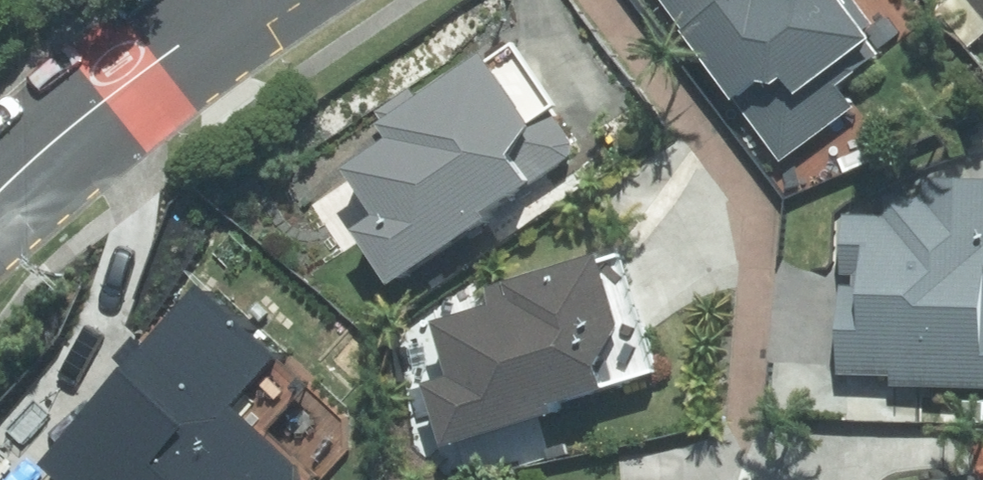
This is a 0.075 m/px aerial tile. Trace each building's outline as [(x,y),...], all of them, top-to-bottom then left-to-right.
[(854,103),(837,80),(881,50),(863,26),(872,20),(857,0),(669,0),(781,156),(854,103)] [(982,14),(982,0),(972,0),(982,14)] [(533,116),(489,52),(386,122),(395,137),(351,167),(383,215),(363,228),(401,285),(500,216),(493,207),(569,155),(572,140),(548,106),(533,116)] [(758,138),(746,120),(735,127),(747,145),(758,138)] [(982,385),(982,174),(926,173),(926,193),(888,192),(886,213),(844,212),(842,372),(894,373),(894,383),(982,385)] [(501,243),(521,228),(511,213),(490,228),(501,243)] [(608,261),(604,252),(493,285),(497,300),(439,318),(455,375),(430,382),(449,446),(558,412),(556,402),(611,385),(639,377),(638,375),(652,371),(657,361),(626,257),(608,261)] [(94,460),(107,466),(101,479),(223,479),(248,426),(192,400),(205,370),(175,357),(188,329),(143,309),(113,373),(110,379),(127,387),(94,460)] [(982,470),(910,479),(982,479),(982,478),(982,470)]
